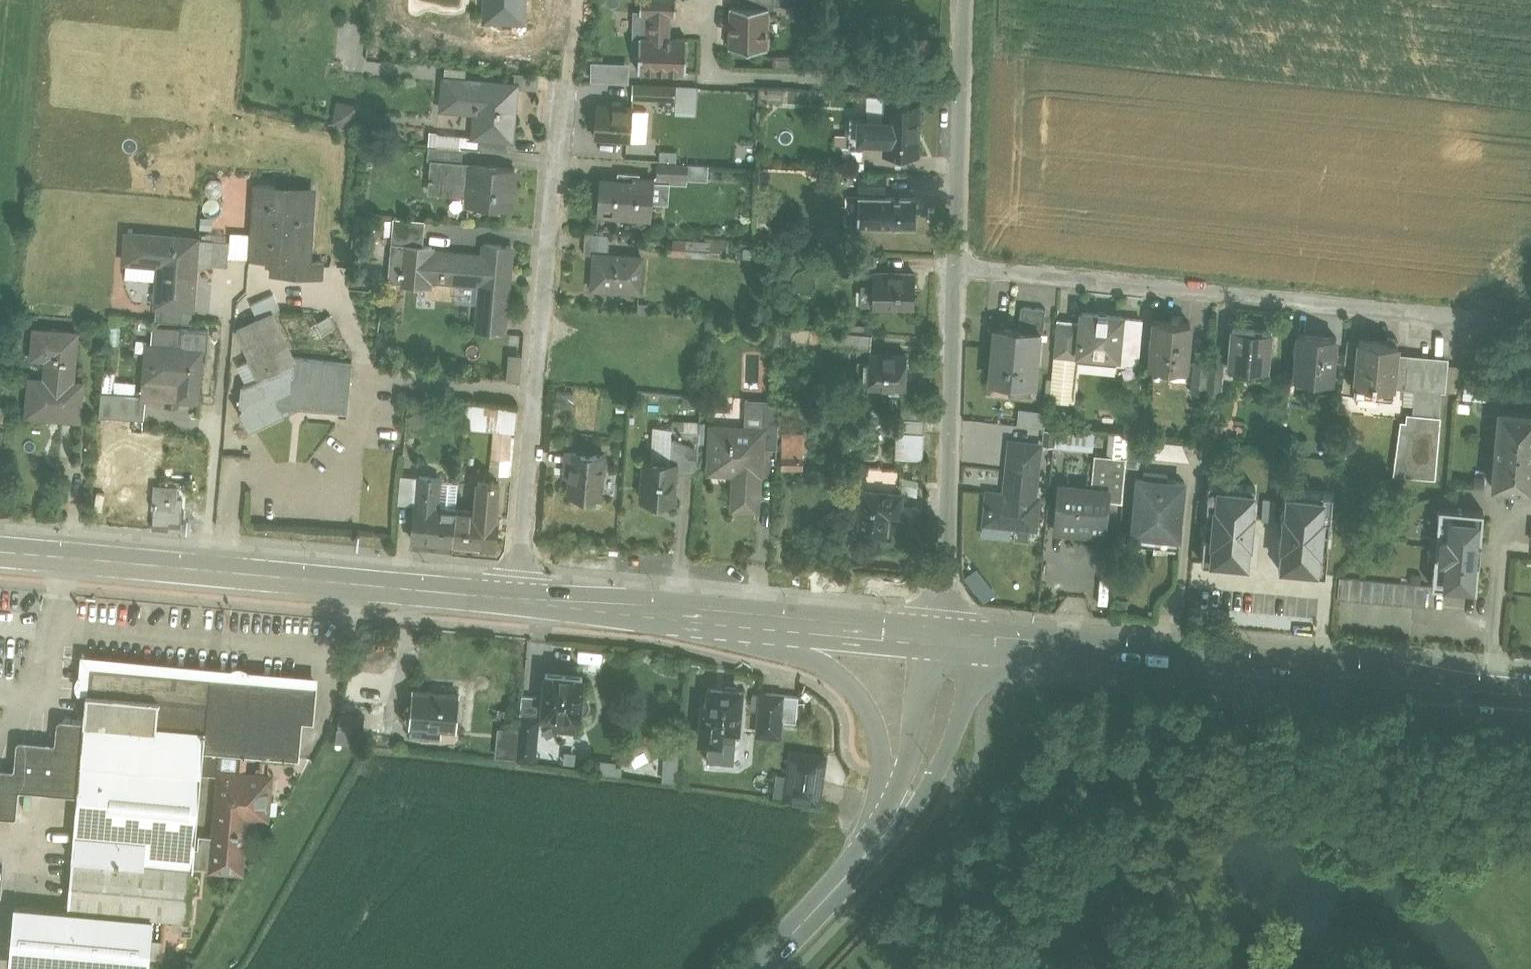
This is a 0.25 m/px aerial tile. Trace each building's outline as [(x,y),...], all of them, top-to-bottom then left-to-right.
[(488,13),(524,14),(524,0),(488,0),(488,13)] [(641,7),(652,7),(651,31),(641,31),(640,65),(688,66),(689,32),(671,32),(671,8),(677,8),(678,0),(642,0),(641,7)] [(739,1),(731,1),(730,43),(767,44),(768,3),(768,2),(739,1)] [(630,58),(600,57),(600,74),(629,75),(630,58)] [(518,80),(446,73),(444,95),(477,98),(477,103),(478,103),(476,129),(479,130),(511,133),(513,133),(518,80)] [(633,93),(655,93),(655,80),(633,80),(633,93)] [(677,81),(655,80),(655,93),(677,94),(677,81)] [(358,100),(334,97),(330,121),(354,125),(358,100)] [(921,98),(888,97),(888,116),(887,138),(887,149),(919,150),(921,98)] [(633,102),(598,100),(596,131),(631,133),(633,102)] [(888,116),(857,115),(856,137),(887,138),(888,116)] [(511,133),(479,130),(478,144),(510,147),(511,133)] [(465,142),(430,139),(429,153),(463,157),(465,142)] [(689,159),(659,158),(658,171),(688,172),(689,159)] [(517,163),(473,159),(473,162),(432,159),(430,184),(431,182),(471,186),(470,199),(513,203),(517,163)] [(709,161),(689,159),(688,172),(709,173),(709,161)] [(625,176),(603,174),(601,201),(616,202),(615,209),(652,212),(655,174),(635,173),(629,168),(626,168),(625,176)] [(887,172),(860,171),(860,184),(887,185),(887,172)] [(276,181),(274,181),(262,180),(260,180),(258,181),(257,182),(257,184),(256,196),(256,197),(257,198),(257,199),(259,200),(269,201),(267,220),(258,220),(256,253),(296,256),(295,271),(323,273),(324,257),(308,255),(314,188),(278,185),(277,183),(277,182),(276,181)] [(917,193),(860,191),(859,221),(882,222),(882,221),(917,222),(918,194),(917,194),(917,193)] [(427,216),(395,213),(393,238),(425,241),(425,239),(427,216)] [(247,254),(249,228),(232,227),(231,237),(230,253),(247,254)] [(610,230),(587,228),(586,247),(597,248),(609,249),(610,230)] [(199,234),(128,229),(126,256),(127,256),(127,255),(160,257),(157,299),(194,302),(199,234)] [(711,237),(674,234),(673,250),(710,253),(711,237)] [(231,237),(215,235),(213,259),(229,260),(230,253),(231,237)] [(484,250),(434,246),(434,240),(425,239),(425,241),(393,238),(390,277),(431,281),(432,271),(443,272),(443,275),(446,276),(447,273),(485,276),(481,324),(478,323),(478,325),(505,328),(513,241),(485,239),(484,250)] [(609,249),(597,248),(594,283),(640,286),(643,252),(609,249)] [(860,249),(852,248),(852,260),(859,260),(860,249)] [(876,250),(860,249),(859,260),(876,261),(876,250)] [(916,268),(876,267),(875,300),(915,301),(916,268)] [(275,289),(252,300),(259,314),(272,308),(273,308),(282,304),(275,289)] [(194,302),(157,299),(156,315),(192,318),(194,302)] [(1046,304),(1022,301),(1020,325),(1041,327),(1041,328),(1044,328),(1046,304)] [(1123,311),(1083,307),(1082,317),(1079,347),(1081,347),(1118,350),(1119,350),(1123,312),(1123,311)] [(259,314),(239,324),(256,360),(252,361),(253,362),(290,344),(273,308),(272,308),(259,314)] [(1143,314),(1123,312),(1119,350),(1118,350),(1118,357),(1139,359),(1143,314)] [(1191,318),(1156,314),(1151,360),(1187,363),(1191,318)] [(1082,317),(1059,315),(1055,351),(1080,353),(1081,347),(1079,347),(1082,317)] [(1271,326),(1235,322),(1231,360),(1241,361),(1241,371),(1264,373),(1265,363),(1267,363),(1269,347),(1274,347),(1275,334),(1270,334),(1271,326)] [(78,327),(38,323),(35,351),(55,353),(53,375),(33,372),(29,409),(81,414),(84,377),(74,377),(78,327)] [(825,326),(792,323),(791,334),(824,337),(825,326)] [(1020,325),(996,323),(991,376),(1037,380),(1039,359),(1034,359),(1036,327),(1041,328),(1041,327),(1020,325)] [(182,328),(156,326),(154,353),(148,352),(145,391),(199,396),(203,346),(207,346),(209,326),(183,324),(182,328)] [(873,330),(825,326),(824,337),(824,340),(872,344),(873,330)] [(1338,332),(1299,328),(1299,329),(1300,329),(1296,371),(1295,371),(1295,372),(1334,376),(1334,375),(1332,375),(1337,332),(1338,333),(1338,332)] [(1387,337),(1360,334),(1355,390),(1393,393),(1394,381),(1406,382),(1409,357),(1407,357),(1407,355),(1408,355),(1408,352),(1397,351),(1399,334),(1388,333),(1387,337)] [(290,344),(253,362),(258,374),(244,381),(241,408),(247,418),(248,418),(248,417),(258,412),(259,412),(260,412),(260,411),(271,406),(273,405),(272,404),(282,399),(283,400),(285,399),(284,398),(292,394),(292,396),(293,396),(295,390),(350,395),(354,358),(294,352),(290,344)] [(1118,350),(1081,347),(1080,353),(1079,361),(1113,365),(1117,361),(1118,357),(1118,350)] [(505,372),(516,373),(517,348),(506,348),(505,372)] [(907,350),(871,349),(859,349),(858,355),(870,356),(869,380),(906,382),(907,350)] [(1080,353),(1055,351),(1051,395),(1076,398),(1079,361),(1080,353)] [(1209,356),(1196,355),(1193,386),(1206,388),(1209,356)] [(1408,355),(1407,355),(1407,357),(1409,357),(1406,382),(1416,383),(1442,385),(1446,385),(1449,358),(1408,355)] [(1224,358),(1212,356),(1209,388),(1221,389),(1224,358)] [(1442,385),(1416,383),(1413,407),(1440,410),(1442,385)] [(574,386),(556,385),(556,397),(573,398),(574,386)] [(143,415),(145,391),(102,387),(100,412),(143,415)] [(780,399),(764,398),(763,425),(764,425),(763,441),(778,442),(780,399)] [(516,402),(468,399),(466,424),(494,426),(514,428),(516,402)] [(1015,417),(1042,420),(1044,404),(1017,401),(1015,417)] [(1499,403),(1493,480),(1530,483),(1530,406),(1499,403)] [(420,407),(408,414),(414,425),(427,417),(420,407)] [(1393,467),(1433,471),(1440,410),(1413,407),(1407,407),(1406,414),(1399,413),(1393,467)] [(896,424),(920,425),(920,414),(896,414),(896,424)] [(763,425),(735,423),(735,428),(713,427),(711,466),(736,467),(734,501),(759,502),(760,467),(762,467),(763,441),(764,425),(763,425)] [(701,426),(673,424),(671,457),(678,458),(678,463),(699,465),(701,426)] [(1056,425),(1047,424),(1045,439),(1055,440),(1056,425)] [(893,425),(893,452),(920,452),(921,426),(893,425)] [(494,426),(491,467),(511,469),(514,428),(494,426)] [(1122,428),(1109,427),(1108,448),(1120,449),(1122,428)] [(1142,433),(1130,432),(1128,452),(1127,460),(1139,461),(1142,433)] [(1041,440),(1013,437),(1010,461),(1038,464),(1041,440)] [(606,450),(568,446),(567,464),(573,464),(571,486),(603,489),(606,450)] [(803,449),(785,449),(785,463),(802,464),(803,449)] [(1093,483),(1065,481),(1062,517),(1078,519),(1077,524),(1107,527),(1110,493),(1105,492),(1105,485),(1111,486),(1114,451),(1097,449),(1093,483)] [(1128,452),(1114,451),(1111,486),(1105,485),(1105,492),(1110,493),(1124,494),(1127,460),(1128,452)] [(671,457),(646,455),(643,492),(675,495),(678,463),(678,458),(671,457)] [(1038,464),(1010,461),(1007,489),(990,487),(987,515),(1036,520),(1039,493),(1035,492),(1038,464)] [(905,465),(866,462),(864,486),(902,489),(905,465)] [(1169,469),(1145,466),(1144,472),(1138,472),(1132,532),(1181,536),(1187,477),(1169,475),(1169,469)] [(442,473),(422,471),(419,498),(439,500),(442,473)] [(501,478),(480,476),(478,504),(498,506),(501,478)] [(178,482),(155,480),(154,500),(176,502),(178,482)] [(1253,484),(1217,481),(1216,499),(1214,498),(1211,534),(1212,534),(1211,552),(1247,556),(1249,536),(1250,536),(1252,508),(1251,509),(1252,504),(1253,484)] [(902,489),(864,486),(860,527),(886,529),(888,508),(901,509),(902,489)] [(1323,491),(1287,487),(1285,507),(1284,507),(1281,539),(1282,539),(1280,559),(1317,562),(1318,544),(1320,544),(1323,508),(1322,508),(1323,491)] [(1276,493),(1263,492),(1261,513),(1274,514),(1276,493)] [(419,498),(417,498),(413,533),(455,537),(458,502),(439,500),(419,498)] [(1482,504),(1439,500),(1431,578),(1475,582),(1482,504)] [(478,504),(458,502),(455,537),(497,541),(500,506),(498,506),(478,504)] [(1337,593),(1425,599),(1427,575),(1339,569),(1337,593)] [(319,678),(92,658),(90,686),(88,686),(86,711),(87,711),(81,781),(71,902),(155,909),(191,912),(204,766),(205,743),(221,744),(301,751),(305,714),(316,715),(319,678)] [(584,669),(547,666),(546,678),(545,689),(545,690),(544,704),(556,705),(581,707),(581,705),(582,706),(585,705),(587,704),(588,703),(590,701),(591,698),(591,696),(591,694),(590,691),(588,690),(587,688),(583,687),(584,669)] [(726,682),(712,681),(710,697),(705,696),(703,717),(704,717),(703,731),(721,733),(722,719),(732,719),(739,720),(742,683),(739,683),(738,681),(737,680),(730,679),(728,679),(727,680),(726,682)] [(460,685),(416,682),(414,698),(412,698),(410,699),(408,700),(407,701),(406,703),(405,705),(405,707),(405,710),(406,712),(407,713),(409,714),(412,715),(412,718),(457,722),(460,685)] [(786,687),(762,684),(760,716),(771,717),(781,718),(783,718),(784,713),(786,687)] [(800,689),(786,687),(784,713),(798,714),(800,689)] [(545,689),(524,688),(522,710),(543,712),(544,704),(545,690),(545,689)] [(556,705),(544,704),(543,712),(555,713),(556,705)] [(25,738),(23,739),(21,765),(19,767),(2,765),(0,767),(0,769),(0,808),(17,810),(19,808),(21,776),(81,781),(86,711),(69,709),(65,712),(65,717),(64,717),(62,739),(60,741),(25,738)] [(781,718),(771,717),(767,754),(777,755),(781,718)] [(732,719),(722,719),(721,733),(731,734),(732,719)] [(221,744),(205,743),(204,766),(219,767),(221,744)] [(665,743),(661,770),(672,772),(676,744),(665,743)] [(271,769),(223,764),(218,828),(202,827),(199,858),(215,859),(215,860),(236,862),(237,845),(243,846),(247,804),(267,805),(267,807),(268,807),(271,769)] [(823,772),(795,768),(792,791),(820,795),(823,772)] [(71,902),(16,897),(10,966),(45,968),(150,968),(155,909),(71,902)]
